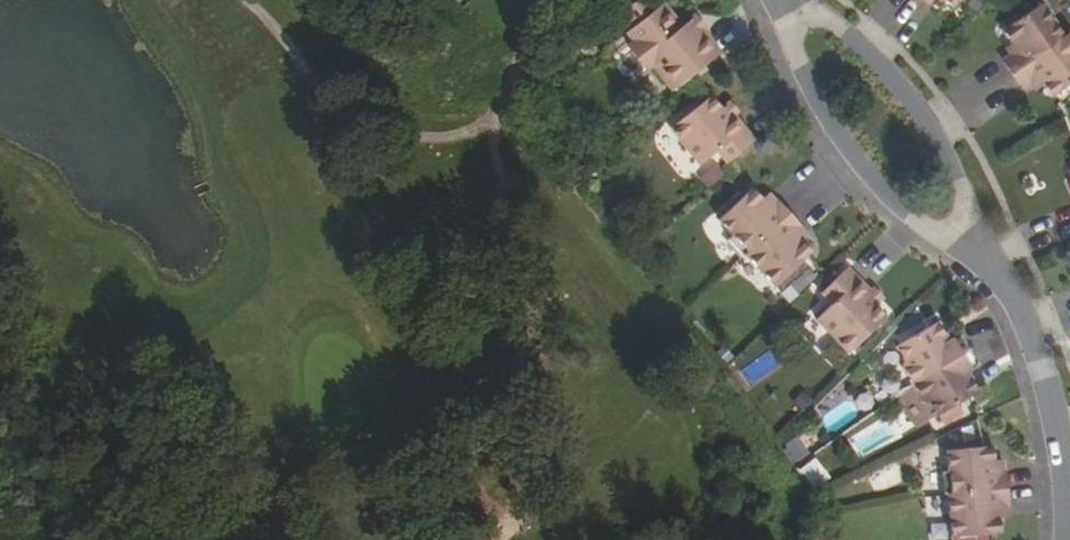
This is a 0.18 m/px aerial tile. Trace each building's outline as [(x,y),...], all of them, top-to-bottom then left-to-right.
[(942,4),(944,1),(954,10),(961,0),(937,0),(942,4)] [(1003,33),(1012,45),(1017,52),(1011,57),(1003,62),(1013,76),(1023,90),(1030,85),(1036,81),(1042,88),(1043,87),(1052,98),(1069,85),(1069,35),(1065,39),(1041,6),(1003,33)] [(625,32),(634,42),(628,47),(646,70),(652,66),(672,92),(719,55),(700,31),(685,42),(677,33),(658,8),(625,32)] [(685,42),(700,31),(703,28),(696,19),(677,33),(685,42)] [(1012,45),(1005,50),(1011,57),(1017,52),(1012,45)] [(1042,88),(1036,81),(1030,85),(1036,92),(1042,88)] [(669,130),(699,168),(716,155),(725,166),(754,143),(733,116),(726,121),(720,112),(709,99),(669,130)] [(726,121),(733,116),(736,113),(730,105),(720,112),(726,121)] [(719,224),(733,239),(729,244),(744,260),(747,258),(776,289),(812,255),(801,243),(803,241),(796,234),(800,228),(789,217),(777,204),(771,208),(765,201),(763,203),(753,193),(719,224)] [(765,201),(771,208),(777,204),(770,197),(765,201)] [(800,228),(796,234),(803,241),(808,237),(800,228)] [(822,293),(833,305),(819,319),(851,352),(887,317),(875,304),(868,297),(874,291),(850,266),(822,293)] [(868,297),(875,304),(884,295),(878,288),(874,291),(868,297)] [(894,347),(900,358),(900,368),(909,384),(919,401),(927,405),(933,415),(975,392),(967,379),(964,380),(961,374),(977,365),(969,350),(961,335),(944,344),(940,339),(944,336),(936,323),(894,347)] [(780,446),(791,465),(808,455),(798,436),(780,446)] [(944,473),(945,493),(948,493),(952,537),(1000,532),(999,518),(1002,518),(1001,507),(1008,506),(1007,488),(1005,473),(998,474),(997,463),(994,463),(993,448),(947,452),(949,473),(944,473)] [(813,458),(798,469),(812,489),(828,478),(813,458)] [(1004,463),(997,463),(998,474),(1005,473),(1004,463)] [(873,493),(898,486),(893,466),(867,473),(873,493)] [(1009,517),(1008,506),(1001,507),(1002,518),(1009,517)] [(929,507),(929,530),(944,530),(945,508),(929,507)]
